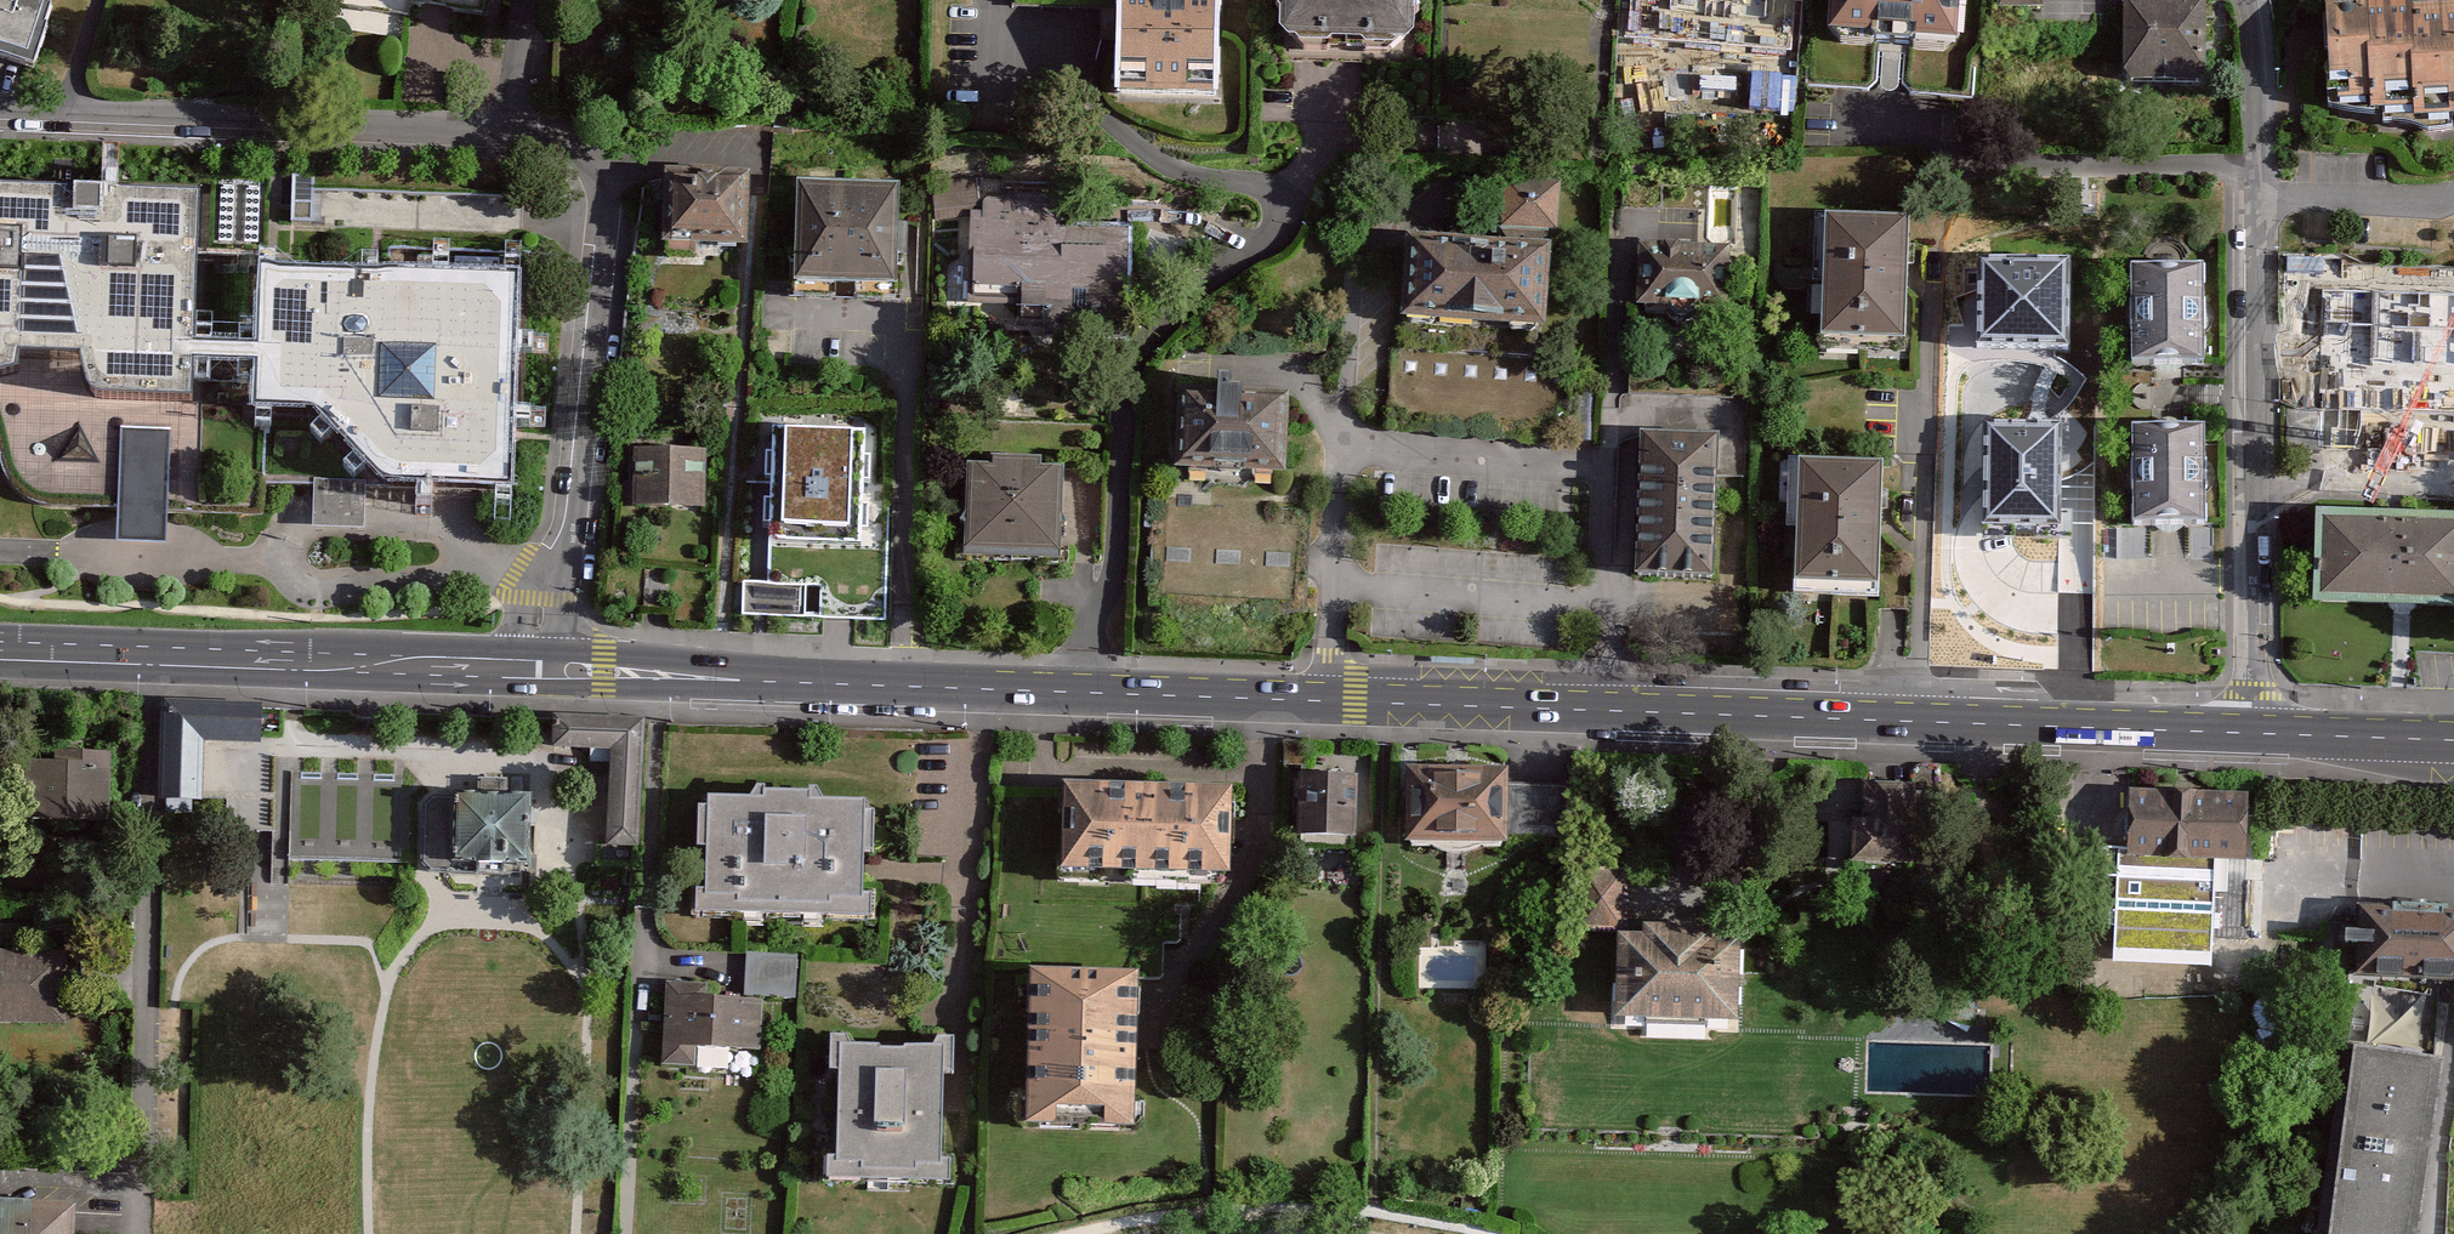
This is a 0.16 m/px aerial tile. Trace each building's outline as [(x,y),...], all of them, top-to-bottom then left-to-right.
[(40,62),(59,3),(51,1),(51,0),(0,0),(0,49),(40,62)] [(471,0),(345,0),(344,3),(411,15),(416,0),(470,7),(471,0)] [(1123,95),(1222,95),(1221,0),(1122,0),(1123,95)] [(1279,29),(1296,35),(1332,39),(1367,43),(1395,41),(1417,25),(1418,0),(1280,0),(1279,29)] [(1850,33),(1976,42),(1979,0),(1852,0),(1850,33)] [(2124,85),(2208,85),(2208,0),(2125,0),(2124,85)] [(2325,8),(2332,113),(2371,110),(2371,121),(2414,118),(2415,128),(2453,126),(2453,11),(2412,13),(2411,2),(2325,8)] [(745,172),(669,170),(668,241),(744,243),(745,172)] [(901,183),(800,182),(798,284),(900,285),(901,183)] [(940,224),(974,224),(975,303),(1020,303),(1021,334),(1050,334),(1051,353),(1124,352),(1124,306),(1133,305),(1132,227),(1061,228),(1061,201),(985,202),(985,182),(939,183),(940,224)] [(1555,350),(1562,343),(1568,238),(1574,238),(1577,188),(1519,185),(1516,252),(1422,247),(1417,335),(1423,343),(1497,347),(1497,351),(1405,345),(1400,436),(1597,447),(1600,390),(1587,389),(1589,355),(1517,351),(1517,348),(1555,350)] [(18,382),(18,367),(81,368),(89,398),(93,403),(101,407),(194,411),(195,374),(260,376),(258,416),(269,418),(307,419),(321,424),(387,492),(398,497),(423,497),(447,498),(512,499),(517,287),(260,282),(258,356),(192,355),(195,202),(0,197),(0,386),(18,382)] [(531,208),(195,202),(192,355),(258,356),(260,282),(517,287),(532,236),(531,208)] [(1909,226),(1830,223),(1825,340),(1905,344),(1909,226)] [(1718,251),(1651,250),(1650,313),(1683,314),(1690,323),(1706,323),(1710,314),(1739,315),(1741,252),(1718,251)] [(2069,255),(1980,254),(1978,343),(2068,344),(2069,255)] [(2205,262),(2135,262),(2136,363),(2206,363),(2205,262)] [(2324,290),(2320,408),(2453,413),(2453,295),(2324,290)] [(366,492),(387,492),(321,424),(307,419),(269,418),(258,416),(260,376),(195,374),(194,411),(101,407),(93,403),(89,398),(81,368),(18,367),(18,382),(0,386),(0,425),(8,457),(16,484),(32,499),(50,508),(119,513),(170,515),(268,519),(269,487),(304,488),(316,490),(366,492)] [(1191,484),(1300,487),(1302,408),(1251,407),(1251,385),(1229,385),(1228,404),(1193,403),(1191,484)] [(2324,417),(2323,451),(2453,455),(2453,422),(2324,417)] [(2205,420),(2132,423),(2136,520),(2209,517),(2205,420)] [(2060,421),(1984,421),(1982,521),(2059,522),(2060,421)] [(884,434),(772,432),(770,556),(882,558),(884,434)] [(1647,584),(1725,586),(1728,445),(1649,443),(1647,584)] [(708,452),(640,452),(640,508),(710,506),(708,452)] [(968,559),(1063,560),(1064,479),(1039,478),(1039,459),(986,459),(986,475),(969,475),(968,559)] [(1880,468),(1798,465),(1794,579),(1876,582),(1880,468)] [(366,492),(316,490),(316,532),(365,534),(366,492)] [(2315,512),(2311,602),(2453,608),(2453,518),(2315,512)] [(170,515),(119,513),(118,523),(118,548),(169,550),(170,527),(170,515)] [(802,614),(801,586),(743,587),(743,615),(802,614)] [(162,806),(207,807),(208,742),(281,744),(282,704),(164,701),(162,806)] [(56,773),(28,772),(26,823),(113,826),(115,772),(86,771),(87,758),(56,757),(56,773)] [(410,761),(297,758),(294,864),(407,867),(410,761)] [(1459,846),(1459,772),(1409,772),(1409,846),(1459,846)] [(1507,772),(1459,772),(1459,846),(1507,846),(1507,841),(1507,789),(1507,772)] [(539,794),(507,794),(507,777),(474,777),(474,798),(430,798),(430,879),(457,879),(465,890),(528,890),(539,879),(539,794)] [(1360,783),(1301,782),(1300,839),(1359,841),(1360,783)] [(1223,883),(1224,787),(1064,785),(1062,881),(1223,883)] [(1916,788),(1868,788),(1868,822),(1856,822),(1857,864),(1918,863),(1916,788)] [(1572,789),(1507,789),(1507,841),(1572,841),(1572,789)] [(2247,795),(2134,794),(2134,853),(2108,853),(2108,937),(2247,938),(2247,795)] [(867,918),(868,803),(697,801),(696,916),(867,918)] [(1626,873),(1587,872),(1587,929),(1626,929),(1626,873)] [(2356,975),(2330,1233),(2415,1233),(2447,978),(2453,979),(2453,908),(2359,905),(2356,975)] [(1646,935),(1622,935),(1619,1017),(1740,1021),(1743,929),(1647,926),(1646,935)] [(0,951),(0,1022),(66,1023),(68,953),(0,951)] [(742,997),(796,999),(798,956),(744,954),(742,997)] [(1137,971),(1028,970),(1027,1128),(1136,1129),(1137,971)] [(711,984),(669,983),(667,1067),(699,1068),(699,1046),(760,1048),(762,998),(711,996),(711,984)] [(938,1164),(938,1039),(829,1038),(828,1163),(938,1164)] [(0,1198),(0,1233),(78,1233),(79,1200),(0,1198)]
